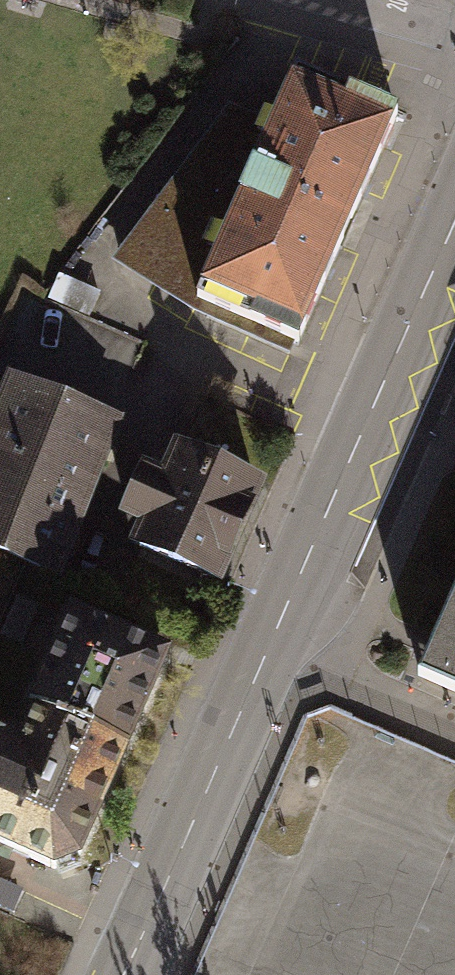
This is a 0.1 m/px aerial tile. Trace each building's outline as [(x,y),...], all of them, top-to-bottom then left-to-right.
[(111,252),(188,301),(290,345),(389,117),(287,72),(264,126),(220,107),(111,252)] [(0,424),(0,551),(36,567),(94,420),(14,388),(0,424)] [(248,487),(171,453),(157,485),(135,475),(119,513),(141,522),(130,545),(207,579),(248,487)] [(419,680),(454,692),(454,577),(419,680)] [(23,710),(116,749),(157,658),(64,618),(23,710)] [(23,710),(22,713),(26,715),(12,746),(0,741),(0,847),(45,867),(69,858),(116,749),(23,710)] [(0,884),(0,911),(13,917),(24,895),(0,884)]
